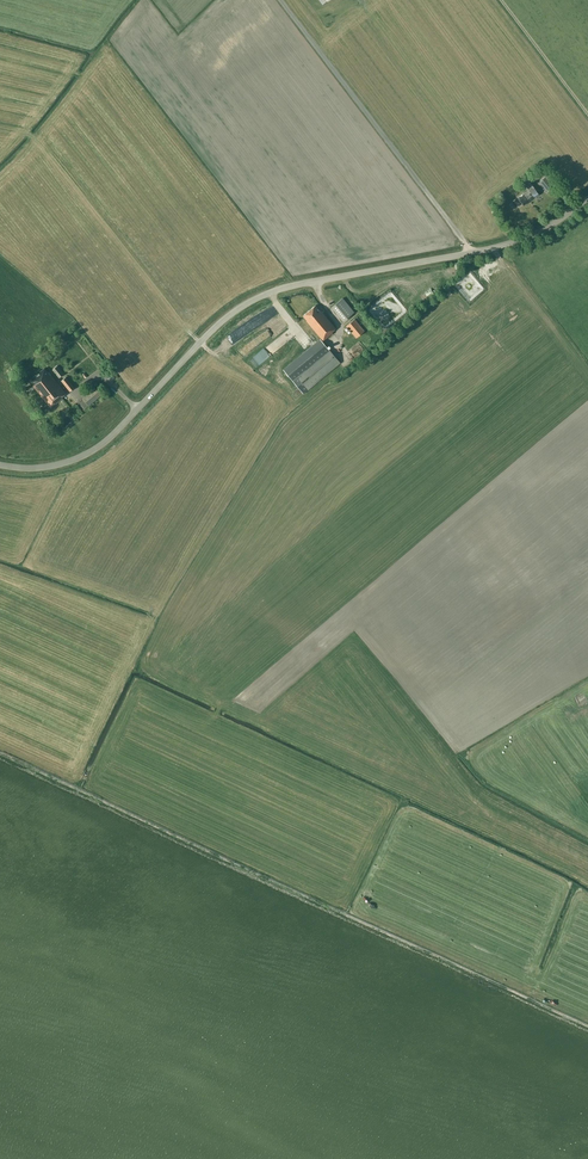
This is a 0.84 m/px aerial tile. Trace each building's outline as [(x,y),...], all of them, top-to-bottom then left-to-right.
[(552,187),(544,178),(540,182),(547,191),(552,187)] [(539,194),(528,181),(524,184),(528,190),(523,193),(529,201),(539,194)] [(518,197),(519,198),(516,199),(516,198),(512,201),(515,206),(521,202),(523,205),(529,201),(523,193),(518,197)] [(455,283),(458,287),(469,278),(473,282),(470,285),(477,294),(484,288),(469,271),(455,283)] [(391,291),(371,308),(386,327),(407,311),(391,291)] [(342,298),(331,307),(343,321),(354,312),(342,298)] [(322,341),(332,333),(331,332),(336,328),(320,310),(315,305),(303,315),(307,320),(306,321),(321,338),(307,350),(283,370),(303,393),(340,363),(322,341)] [(281,316),(254,338),(260,346),(287,323),(281,316)] [(354,319),(346,326),(356,338),(364,331),(354,319)] [(283,333),(253,357),(257,363),(287,338),(283,333)] [(283,365),(319,338),(317,335),(281,363),(283,365)] [(242,362),(252,355),(244,345),(235,352),(242,362)] [(59,378),(64,374),(57,366),(52,370),(59,378)] [(32,385),(40,394),(56,381),(49,372),(48,373),(44,368),(30,380),(33,384),(32,385)] [(66,377),(61,381),(70,391),(75,387),(66,377)] [(66,393),(56,381),(40,394),(50,408),(62,398),(61,397),(66,393)] [(81,397),(88,406),(101,395),(94,387),(81,397)]
